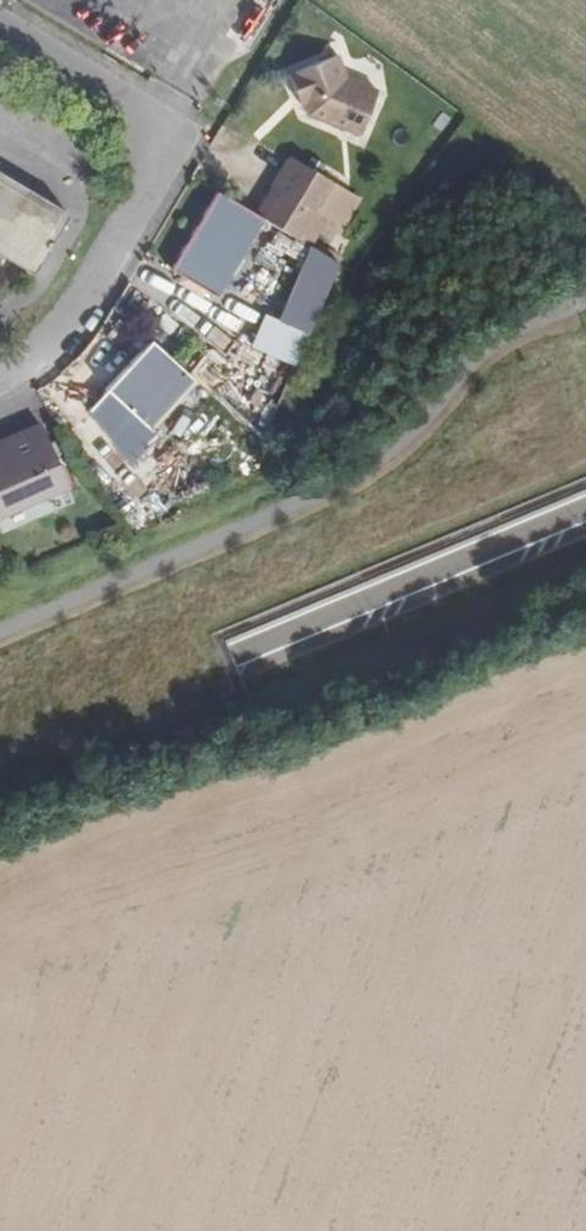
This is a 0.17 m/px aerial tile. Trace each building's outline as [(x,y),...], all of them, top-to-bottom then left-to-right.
[(345,154),(364,111),(333,98),(323,75),(275,94),(283,113),(287,112),(295,133),(345,154)] [(304,232),(324,201),(277,170),(259,203),(304,232)] [(0,181),(0,267),(27,282),(65,221),(0,181)] [(212,314),(264,239),(208,203),(158,277),(212,314)] [(298,333),(322,278),(299,263),(272,321),(298,333)] [(145,429),(193,382),(154,344),(108,392),(108,394),(90,412),(135,471),(158,445),(145,429)] [(33,435),(0,449),(0,521),(59,497),(33,435)]
